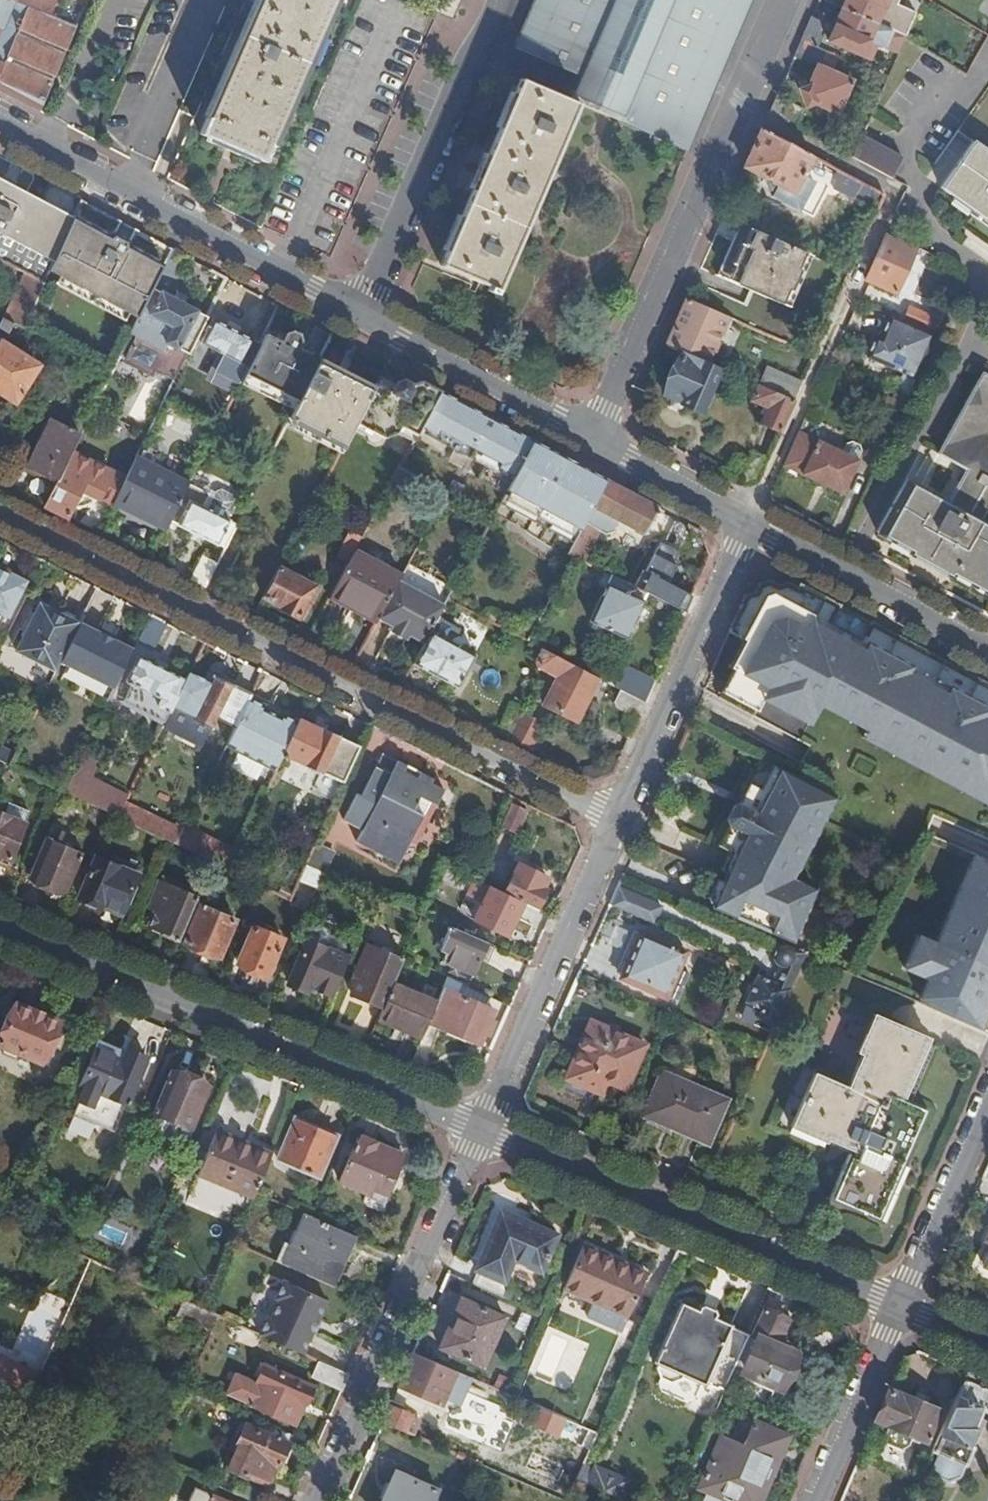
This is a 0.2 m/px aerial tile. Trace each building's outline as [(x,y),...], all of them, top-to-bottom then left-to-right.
[(41,111),(77,26),(52,15),(17,0),(5,0),(17,5),(28,10),(6,64),(0,77),(0,89),(14,96),(41,111)] [(17,5),(5,0),(1,0),(0,2),(0,27),(7,30),(17,5)] [(52,15),(58,0),(17,0),(52,15)] [(202,134),(229,146),(230,142),(240,145),(239,150),(265,161),(336,0),(261,0),(202,134)] [(518,48),(583,76),(586,70),(636,92),(623,122),(687,150),(718,80),(752,0),(539,0),(518,48)] [(877,23),(887,0),(848,0),(844,8),(877,23)] [(870,39),(877,23),(844,8),(830,40),(872,60),(880,43),(870,39)] [(795,56),(818,67),(823,68),(830,52),(819,48),(823,39),(820,23),(812,19),(809,26),(795,56)] [(837,112),(851,81),(823,68),(818,67),(809,86),(804,89),(802,93),(807,103),(811,105),(815,102),(837,112)] [(572,101),(579,104),(623,122),(636,92),(586,70),(583,76),(572,101)] [(572,101),(522,78),(441,265),(489,286),(488,290),(496,293),(498,289),(499,289),(579,104),(572,101)] [(771,113),(797,127),(805,109),(778,97),(771,113)] [(764,129),(747,167),(794,192),(814,156),(764,129)] [(854,158),(893,178),(903,158),(863,135),(854,158)] [(975,140),(941,187),(954,196),(957,192),(975,205),(972,209),(987,220),(987,150),(975,140)] [(886,194),(835,166),(825,183),(849,195),(850,193),(857,196),(858,195),(873,203),(872,204),(880,209),(886,194)] [(56,260),(71,229),(76,217),(0,177),(0,231),(56,260)] [(84,199),(76,217),(71,229),(82,235),(93,234),(105,210),(84,199)] [(894,236),(903,241),(910,227),(900,222),(894,236)] [(805,252),(740,223),(717,275),(782,303),(789,288),(792,290),(802,269),(798,267),(805,252)] [(873,266),(867,281),(898,295),(917,250),(893,237),(887,234),(873,266)] [(188,254),(175,247),(148,302),(133,333),(139,335),(129,355),(133,357),(131,361),(156,374),(158,370),(177,380),(198,336),(207,319),(209,315),(199,310),(199,308),(167,292),(174,278),(177,277),(188,254)] [(133,333),(148,302),(141,297),(148,282),(109,263),(97,287),(112,295),(101,317),(133,333)] [(7,317),(16,322),(25,326),(47,281),(28,271),(7,317)] [(228,276),(209,315),(207,319),(213,322),(205,339),(204,341),(221,351),(218,356),(222,359),(217,368),(242,381),(247,372),(262,342),(238,329),(258,292),(254,289),(228,276)] [(681,317),(668,346),(683,353),(709,364),(729,318),(688,300),(681,317)] [(281,303),(262,342),(247,372),(301,399),(320,361),(321,359),(299,349),(305,336),(301,332),(307,318),(281,303)] [(931,316),(941,321),(946,309),(937,305),(931,316)] [(904,320),(936,334),(941,321),(931,316),(911,307),(904,320)] [(901,392),(908,396),(936,334),(904,320),(893,315),(882,339),(886,341),(883,347),(875,343),(868,357),(908,375),(901,392)] [(7,317),(1,324),(12,330),(16,322),(7,317)] [(213,322),(207,319),(198,336),(205,339),(213,322)] [(877,337),(875,343),(883,347),(886,341),(882,339),(877,337)] [(3,342),(0,347),(0,390),(17,401),(39,365),(3,342)] [(709,364),(683,353),(666,394),(702,411),(704,407),(707,409),(714,393),(711,391),(720,369),(709,364)] [(320,361),(301,399),(293,416),(345,443),(357,422),(374,389),(320,361)] [(401,367),(388,361),(374,389),(357,422),(386,437),(398,432),(402,425),(419,434),(442,390),(422,379),(411,383),(411,382),(404,378),(401,367)] [(761,386),(795,401),(802,384),(769,369),(761,386)] [(987,480),(987,376),(983,373),(939,454),(968,469),(948,504),(906,481),(878,532),(987,594),(987,526),(981,523),(968,515),(987,480)] [(765,424),(781,431),(795,401),(761,386),(754,400),(771,408),(765,424)] [(497,419),(442,390),(419,434),(416,441),(415,443),(448,461),(455,448),(467,454),(476,439),(489,446),(481,462),(486,465),(480,478),(508,493),(503,502),(577,540),(609,479),(567,457),(565,463),(556,458),(553,463),(545,459),(551,448),(523,433),(503,423),(500,429),(494,426),(497,419)] [(503,423),(497,419),(494,426),(500,429),(503,423)] [(32,466),(60,481),(74,452),(88,425),(78,420),(73,431),(53,421),(32,466)] [(402,425),(398,432),(416,441),(419,434),(402,425)] [(800,431),(785,465),(843,494),(859,461),(800,431)] [(567,457),(551,448),(545,459),(553,463),(556,458),(565,463),(567,457)] [(60,481),(47,506),(69,517),(83,489),(115,505),(116,502),(128,479),(74,452),(60,481)] [(192,483),(139,457),(128,479),(116,502),(170,528),(173,522),(192,483)] [(609,479),(577,540),(571,552),(584,559),(601,527),(609,532),(617,517),(645,532),(659,506),(634,492),(609,479)] [(987,511),(987,480),(968,515),(981,523),(987,511)] [(212,493),(192,483),(173,522),(227,548),(239,524),(229,519),(238,501),(236,495),(224,489),(219,490),(210,510),(205,507),(212,493)] [(364,537),(352,530),(339,555),(351,562),(360,544),(364,537)] [(360,544),(351,562),(334,594),(380,619),(381,617),(401,580),(403,576),(377,561),(379,555),(360,544)] [(194,580),(208,587),(220,563),(206,555),(194,580)] [(0,568),(0,620),(4,613),(11,616),(28,582),(0,568)] [(316,586),(281,568),(266,597),(283,605),(282,607),(300,617),(316,586)] [(686,612),(694,595),(645,569),(636,586),(648,593),(686,612)] [(648,593),(636,586),(613,574),(592,619),(628,637),(648,593)] [(745,594),(717,660),(987,808),(987,685),(937,657),(794,578),(745,594)] [(439,622),(448,605),(401,580),(381,617),(395,625),(393,629),(409,638),(412,634),(428,642),(434,632),(439,622)] [(459,605),(450,601),(448,605),(439,622),(447,627),(459,605)] [(64,659),(82,623),(43,602),(19,650),(59,670),(64,659)] [(158,639),(167,621),(153,614),(145,632),(158,639)] [(118,687),(136,650),(82,623),(64,659),(118,687)] [(477,656),(434,632),(428,642),(416,665),(460,688),(477,656)] [(600,677),(546,649),(541,660),(542,664),(540,666),(560,676),(546,705),(577,722),(600,677)] [(168,721),(171,715),(188,680),(142,657),(130,680),(135,683),(127,701),(168,721)] [(647,701),(656,681),(631,668),(626,670),(617,686),(622,689),(647,701)] [(251,697),(253,694),(218,675),(213,684),(192,673),(188,680),(171,715),(191,725),(196,716),(198,717),(197,719),(213,728),(219,716),(237,726),(251,697)] [(640,718),(647,701),(622,689),(616,702),(617,707),(640,718)] [(278,770),(286,753),(301,722),(283,712),(282,715),(268,709),(270,706),(251,697),(237,726),(228,745),(278,770)] [(522,718),(527,708),(514,702),(499,732),(512,739),(522,718)] [(512,739),(524,745),(534,725),(522,718),(512,739)] [(344,783),(361,745),(325,728),(323,729),(302,719),(301,722),(286,753),(308,764),(307,765),(344,783)] [(18,754),(3,748),(0,755),(0,758),(10,763),(13,764),(18,754)] [(384,755),(380,763),(395,770),(393,773),(416,785),(422,772),(400,761),(399,763),(384,755)] [(395,770),(380,763),(363,795),(357,793),(344,819),(362,829),(357,842),(378,852),(411,842),(424,816),(414,810),(421,796),(438,805),(445,790),(432,783),(434,778),(422,772),(416,785),(393,773),(395,770)] [(739,849),(727,877),(806,910),(815,889),(791,876),(832,796),(785,771),(743,851),(739,849)] [(113,812),(121,816),(128,802),(74,776),(66,790),(113,812)] [(566,837),(573,825),(516,796),(505,823),(519,830),(525,817),(566,837)] [(121,816),(165,838),(178,844),(187,827),(188,825),(179,822),(177,825),(128,802),(121,816)] [(16,804),(11,816),(26,823),(30,811),(16,804)] [(11,816),(0,811),(0,860),(9,864),(26,823),(11,816)] [(215,862),(233,870),(240,852),(187,827),(178,844),(215,862)] [(82,854),(49,840),(34,876),(36,884),(45,887),(50,884),(67,891),(82,854)] [(307,865),(326,872),(335,852),(316,844),(307,865)] [(901,968),(927,979),(918,999),(987,1029),(987,858),(976,853),(938,942),(916,933),(901,968)] [(115,863),(98,857),(82,897),(103,906),(104,905),(123,913),(141,869),(117,859),(115,863)] [(525,902),(539,908),(547,889),(544,887),(548,877),(520,863),(509,886),(498,881),(495,887),(525,902)] [(806,910),(727,877),(716,904),(794,939),(806,910)] [(151,927),(182,940),(200,898),(163,882),(151,908),(158,911),(151,927)] [(525,902),(495,887),(487,884),(472,917),(509,935),(525,902)] [(664,907),(638,896),(631,912),(657,923),(664,907)] [(237,919),(202,905),(187,942),(222,956),(237,919)] [(284,938),(256,926),(241,963),(269,974),(284,938)] [(476,975),(490,943),(451,926),(441,949),(448,952),(444,961),(476,975)] [(688,951),(643,932),(623,977),(668,996),(688,951)] [(349,957),(309,940),(291,983),(309,991),(312,985),(333,993),(349,957)] [(808,955),(809,952),(786,942),(787,944),(783,945),(780,947),(778,949),(777,953),(777,957),(778,960),(782,964),(787,966),(782,977),(796,983),(808,955)] [(355,993),(385,1007),(395,983),(404,960),(370,945),(361,966),(365,968),(355,993)] [(761,1017),(777,1025),(796,983),(782,977),(780,981),(777,980),(776,981),(760,974),(749,1001),(765,1008),(761,1017)] [(486,1007),(491,997),(449,976),(438,1002),(431,1021),(481,1043),(485,1034),(492,1019),(495,1012),(486,1007)] [(381,1016),(424,1036),(431,1021),(438,1002),(434,999),(439,989),(426,984),(422,994),(395,983),(385,1007),(381,1016)] [(16,1005),(0,1043),(0,1044),(3,1045),(5,1052),(16,1056),(20,1053),(43,1062),(51,1042),(59,1046),(64,1034),(56,1030),(60,1023),(16,1005)] [(935,1041),(875,1014),(859,1051),(864,1054),(849,1087),(816,1073),(793,1127),(825,1141),(828,1138),(856,1151),(855,1155),(850,1153),(830,1199),(879,1220),(928,1108),(910,1100),(935,1041)] [(497,1022),(492,1019),(485,1034),(490,1036),(497,1022)] [(600,1077),(609,1080),(628,1088),(647,1044),(593,1021),(570,1075),(596,1085),(600,1077)] [(102,1039),(98,1048),(124,1060),(128,1050),(102,1039)] [(124,1060),(98,1048),(83,1085),(86,1086),(74,1114),(115,1131),(126,1103),(128,1104),(148,1058),(128,1050),(124,1060)] [(155,1114),(191,1129),(209,1087),(173,1071),(155,1114)] [(728,1100),(663,1072),(647,1109),(673,1121),(671,1126),(709,1143),(728,1100)] [(605,1090),(609,1080),(600,1077),(596,1085),(605,1090)] [(185,1144),(191,1129),(155,1114),(148,1128),(185,1144)] [(337,1136),(296,1119),(279,1159),(320,1177),(337,1136)] [(256,1193),(272,1156),(218,1132),(200,1174),(254,1198),(256,1193)] [(386,1156),(390,1148),(360,1136),(341,1182),(385,1200),(401,1163),(386,1156)] [(404,1154),(390,1148),(386,1156),(401,1163),(404,1154)] [(477,1285),(500,1295),(515,1260),(543,1272),(559,1235),(503,1211),(477,1270),(482,1273),(477,1285)] [(355,1236),(312,1217),(307,1215),(285,1265),(327,1284),(342,1250),(348,1252),(355,1236)] [(648,1274),(584,1246),(566,1287),(629,1316),(648,1274)] [(288,1335),(325,1352),(344,1306),(308,1290),(288,1335)] [(506,1318),(462,1299),(442,1348),(484,1367),(506,1318)] [(732,1381),(751,1337),(732,1327),(733,1326),(716,1318),(717,1315),(716,1312),(704,1306),(701,1307),(699,1312),(682,1304),(656,1363),(659,1365),(657,1368),(662,1379),(672,1384),(683,1381),(685,1376),(707,1386),(709,1383),(712,1385),(712,1387),(721,1391),(721,1389),(727,1392),(732,1381)] [(788,1320),(763,1310),(751,1337),(732,1381),(742,1385),(748,1372),(780,1386),(794,1380),(799,1368),(794,1355),(777,1347),(788,1320)] [(457,1373),(413,1354),(399,1386),(442,1405),(457,1373)] [(349,1375),(320,1362),(313,1377),(343,1390),(349,1375)] [(257,1384),(237,1376),(230,1393),(250,1402),(249,1403),(295,1424),(304,1404),(306,1405),(314,1387),(265,1365),(257,1384)] [(934,1451),(941,1454),(939,1459),(941,1464),(945,1466),(948,1467),(953,1466),(956,1460),(967,1465),(975,1448),(969,1445),(984,1409),(987,1411),(987,1380),(969,1372),(934,1451)] [(892,1388),(877,1421),(890,1427),(887,1435),(889,1443),(902,1449),(910,1444),(913,1436),(927,1442),(931,1432),(935,1433),(939,1424),(935,1422),(941,1408),(892,1388)] [(413,1416),(390,1406),(387,1415),(383,1422),(414,1436),(420,1421),(412,1417),(413,1416)] [(561,1432),(566,1420),(539,1409),(534,1420),(561,1432)] [(721,1437),(699,1488),(730,1500),(754,1500),(761,1484),(759,1483),(769,1460),(778,1464),(790,1436),(756,1421),(745,1446),(721,1437)] [(292,1435),(265,1423),(261,1431),(246,1425),(237,1447),(238,1448),(229,1469),(248,1477),(250,1471),(271,1481),(278,1466),(280,1467),(290,1443),(288,1443),(292,1435)] [(595,1470),(585,1466),(578,1480),(589,1484),(623,1499),(631,1481),(597,1466),(595,1470)] [(250,1471),(248,1477),(269,1487),(271,1481),(250,1471)] [(438,1489),(397,1472),(384,1500),(433,1500),(438,1489)] [(219,1487),(200,1478),(196,1488),(214,1497),(219,1487)] [(578,1480),(569,1500),(582,1500),(589,1484),(578,1480)] [(214,1497),(196,1488),(190,1500),(224,1500),(214,1497)]
